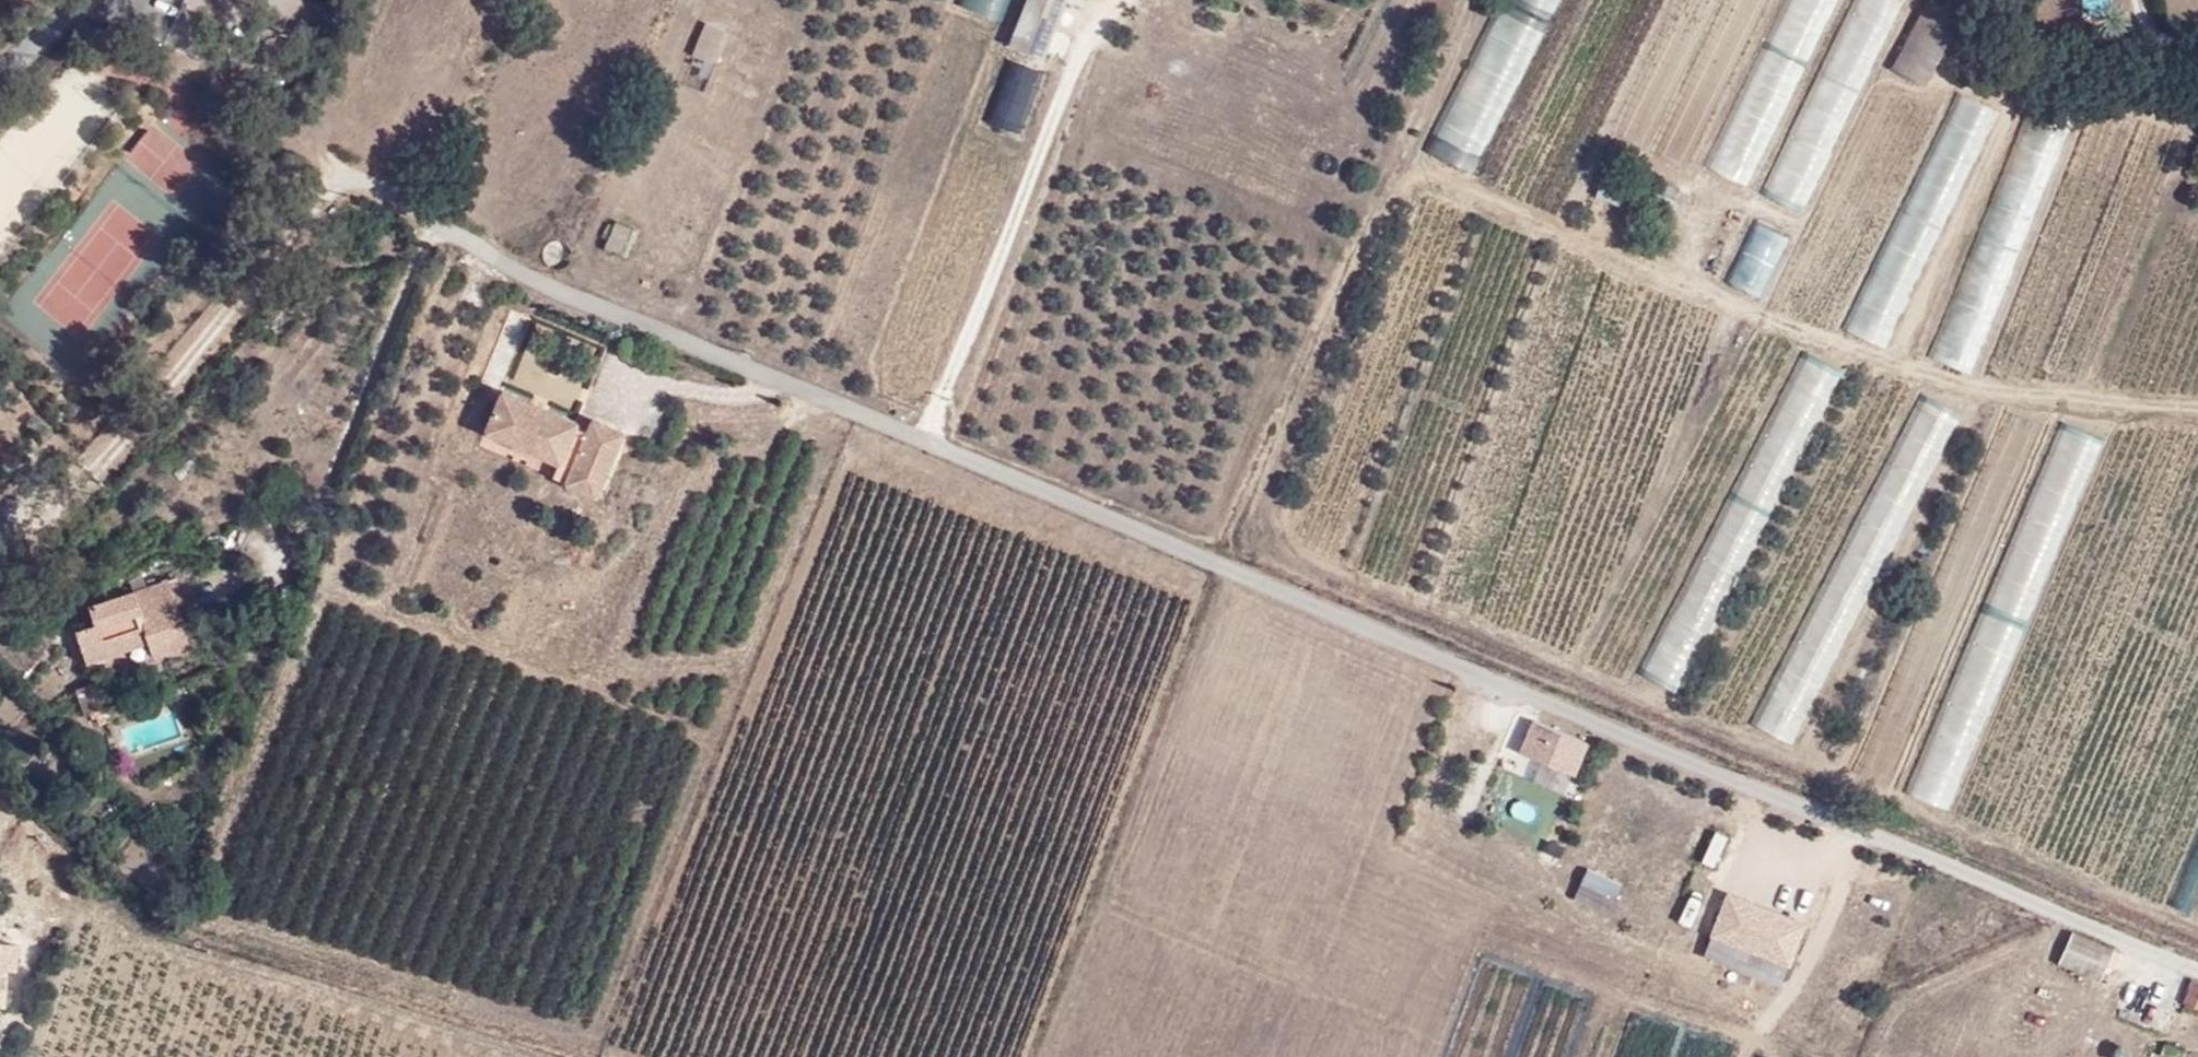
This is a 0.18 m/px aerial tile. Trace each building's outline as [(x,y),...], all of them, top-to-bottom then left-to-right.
[(1023,14),(1055,26),(1065,0),(1028,0),(1023,14)] [(1837,0),(1787,0),(1706,166),(1746,186),(1837,0)] [(1760,194),(1801,213),(1906,0),(1853,0),(1760,194)] [(1966,0),(1925,0),(1894,64),(1926,81),(1966,0)] [(1023,14),(1018,26),(1027,28),(1019,49),(1042,58),(1055,26),(1023,14)] [(1027,28),(1018,26),(1011,46),(1019,49),(1027,28)] [(712,62),(724,35),(708,27),(696,56),(712,62)] [(1759,298),(1786,239),(1751,224),(1724,281),(1759,298)] [(641,235),(620,225),(615,230),(611,227),(603,244),(611,248),(609,251),(630,259),(641,235)] [(564,459),(606,475),(622,433),(595,421),(588,435),(575,429),(578,424),(506,398),(490,435),(563,463),(564,459)] [(598,495),(606,475),(564,459),(563,463),(557,478),(598,495)] [(167,580),(175,604),(183,601),(175,578),(167,580)] [(187,643),(175,604),(167,580),(93,604),(101,624),(79,630),(84,653),(149,631),(152,640),(157,654),(187,643)] [(88,662),(152,640),(149,631),(84,653),(88,662)] [(101,709),(91,685),(77,688),(85,710),(93,710),(97,722),(106,720),(110,724),(116,721),(113,712),(111,713),(109,705),(101,709)] [(1559,767),(1570,734),(1537,719),(1527,745),(1537,748),(1536,758),(1559,767)] [(21,947),(20,932),(0,931),(0,946),(21,947)] [(8,1005),(8,969),(18,970),(21,947),(0,946),(0,1005),(8,1005)] [(2192,978),(2183,1001),(2197,1007),(2197,981),(2192,978)]
